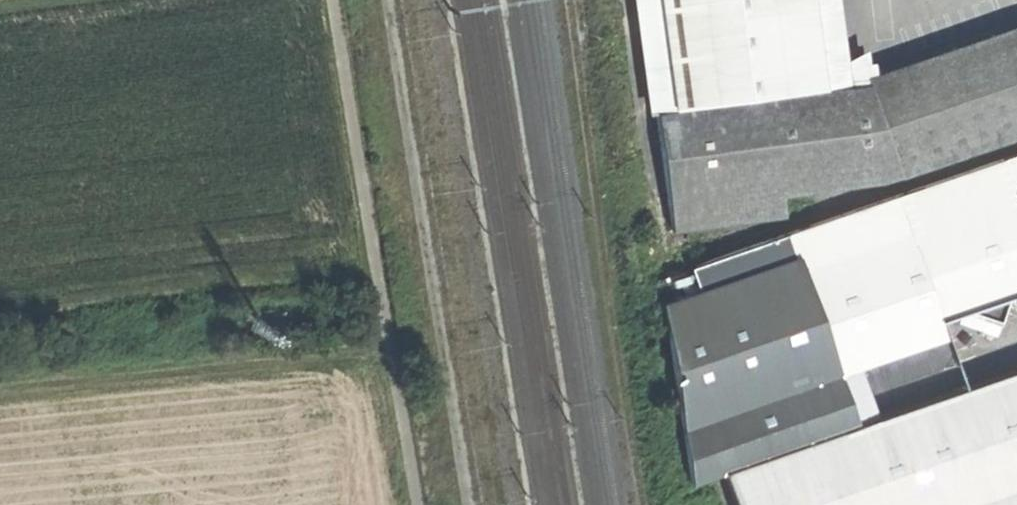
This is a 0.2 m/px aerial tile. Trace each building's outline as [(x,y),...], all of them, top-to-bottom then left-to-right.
[(676,107),(661,0),(641,0),(655,110),(676,107)] [(676,107),(846,85),(843,60),(835,0),(661,0),(676,107)] [(860,83),(865,89),(1016,35),(1016,15),(859,71),(860,83)] [(865,89),(895,174),(1016,131),(1016,35),(865,89)] [(860,83),(846,85),(676,107),(655,110),(669,234),(782,221),(780,200),(895,174),(865,89),(860,83)] [(847,397),(957,360),(938,319),(967,309),(999,320),(1004,308),(1007,296),(1016,292),(1016,153),(792,231),(847,397)] [(857,425),(853,411),(847,397),(792,231),(680,269),(683,295),(661,302),(691,483),(723,470),(857,425)] [(736,504),(1016,504),(1016,366),(857,425),(723,470),(736,504)]
